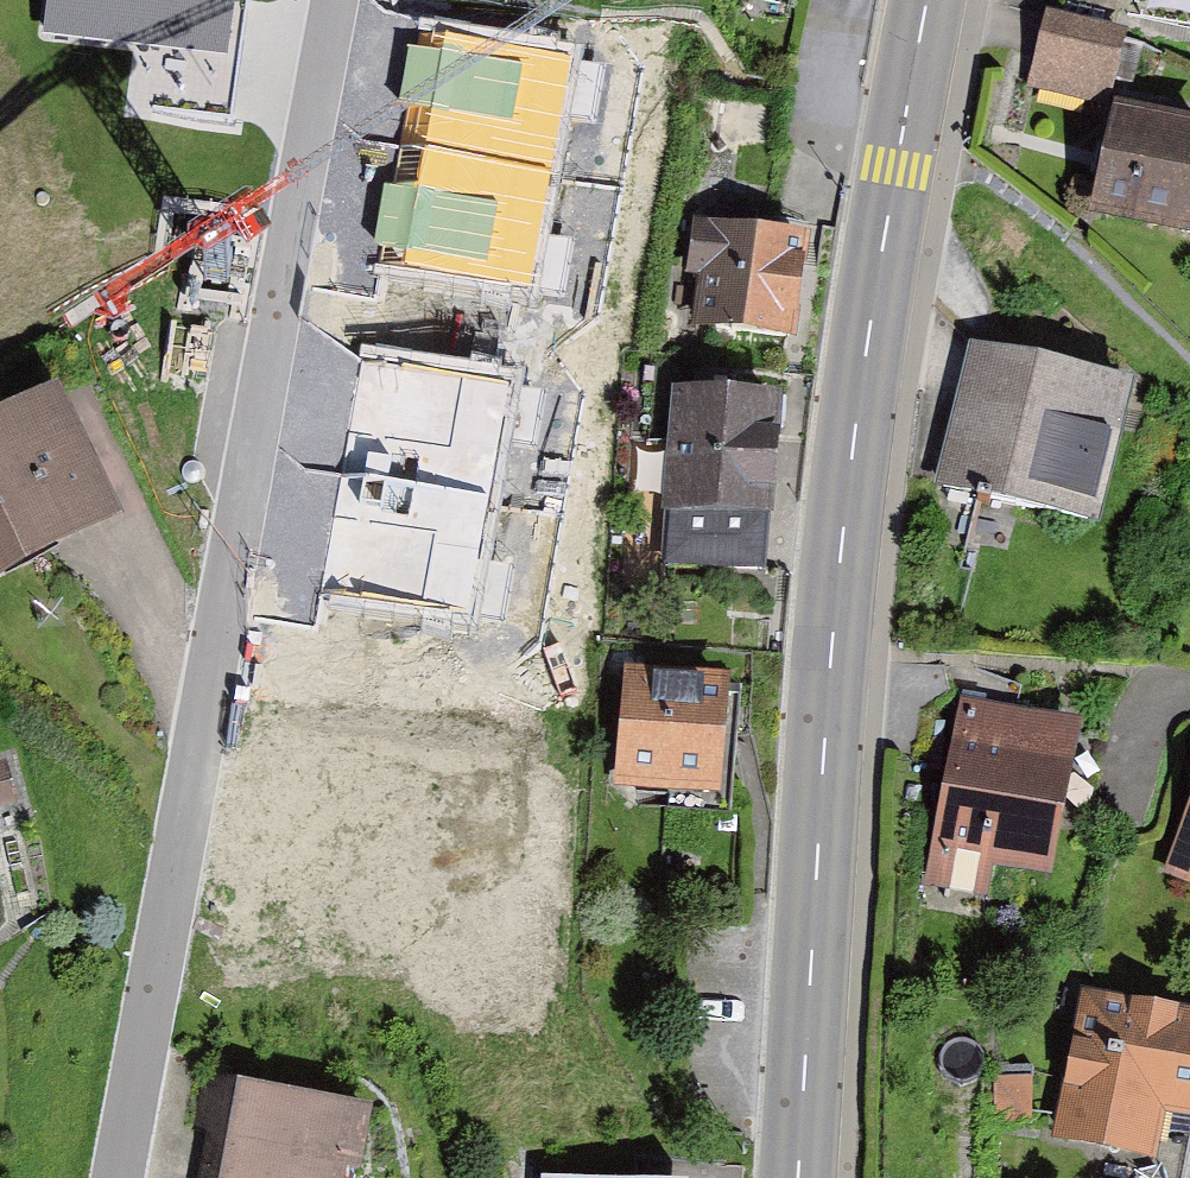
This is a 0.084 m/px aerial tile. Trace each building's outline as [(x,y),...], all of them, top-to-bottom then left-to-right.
[(45,27),(147,41),(226,51),(233,0),(49,0),(45,27)] [(1119,23),(1050,8),(1035,78),(1105,93),(1119,23)] [(570,54),(431,30),(410,146),(550,170),(570,54)] [(238,52),(226,51),(147,41),(139,104),(230,115),(238,52)] [(1116,101),(1098,211),(1189,227),(1189,113),(1116,101)] [(550,170),(410,146),(391,259),(529,284),(550,170)] [(795,334),(807,231),(693,218),(687,271),(701,273),(696,323),(795,334)] [(1099,518),(1132,376),(970,339),(937,481),(1099,518)] [(508,381),(368,357),(348,473),(487,497),(508,381)] [(53,380),(0,407),(0,570),(119,509),(53,380)] [(674,380),(663,562),(767,568),(778,386),(674,380)] [(487,497),(348,473),(329,586),(467,611),(487,497)] [(624,662),(615,780),(721,789),(725,743),(731,671),(624,662)] [(1055,871),(1083,715),(958,692),(923,883),(986,894),(992,860),(1055,871)] [(0,758),(0,801),(15,797),(4,757),(0,758)] [(1164,865),(1189,875),(1189,797),(1164,865)] [(1082,987),(1055,1134),(1102,1143),(1156,1153),(1164,1107),(1189,1112),(1189,1006),(1082,987)] [(1029,1074),(995,1075),(996,1121),(1030,1120),(1029,1074)] [(235,1077),(218,1177),(340,1177),(343,1162),(364,1166),(375,1101),(235,1077)] [(1189,1133),(1189,1112),(1164,1107),(1156,1153),(1102,1143),(1096,1177),(1182,1177),(1189,1133)]
